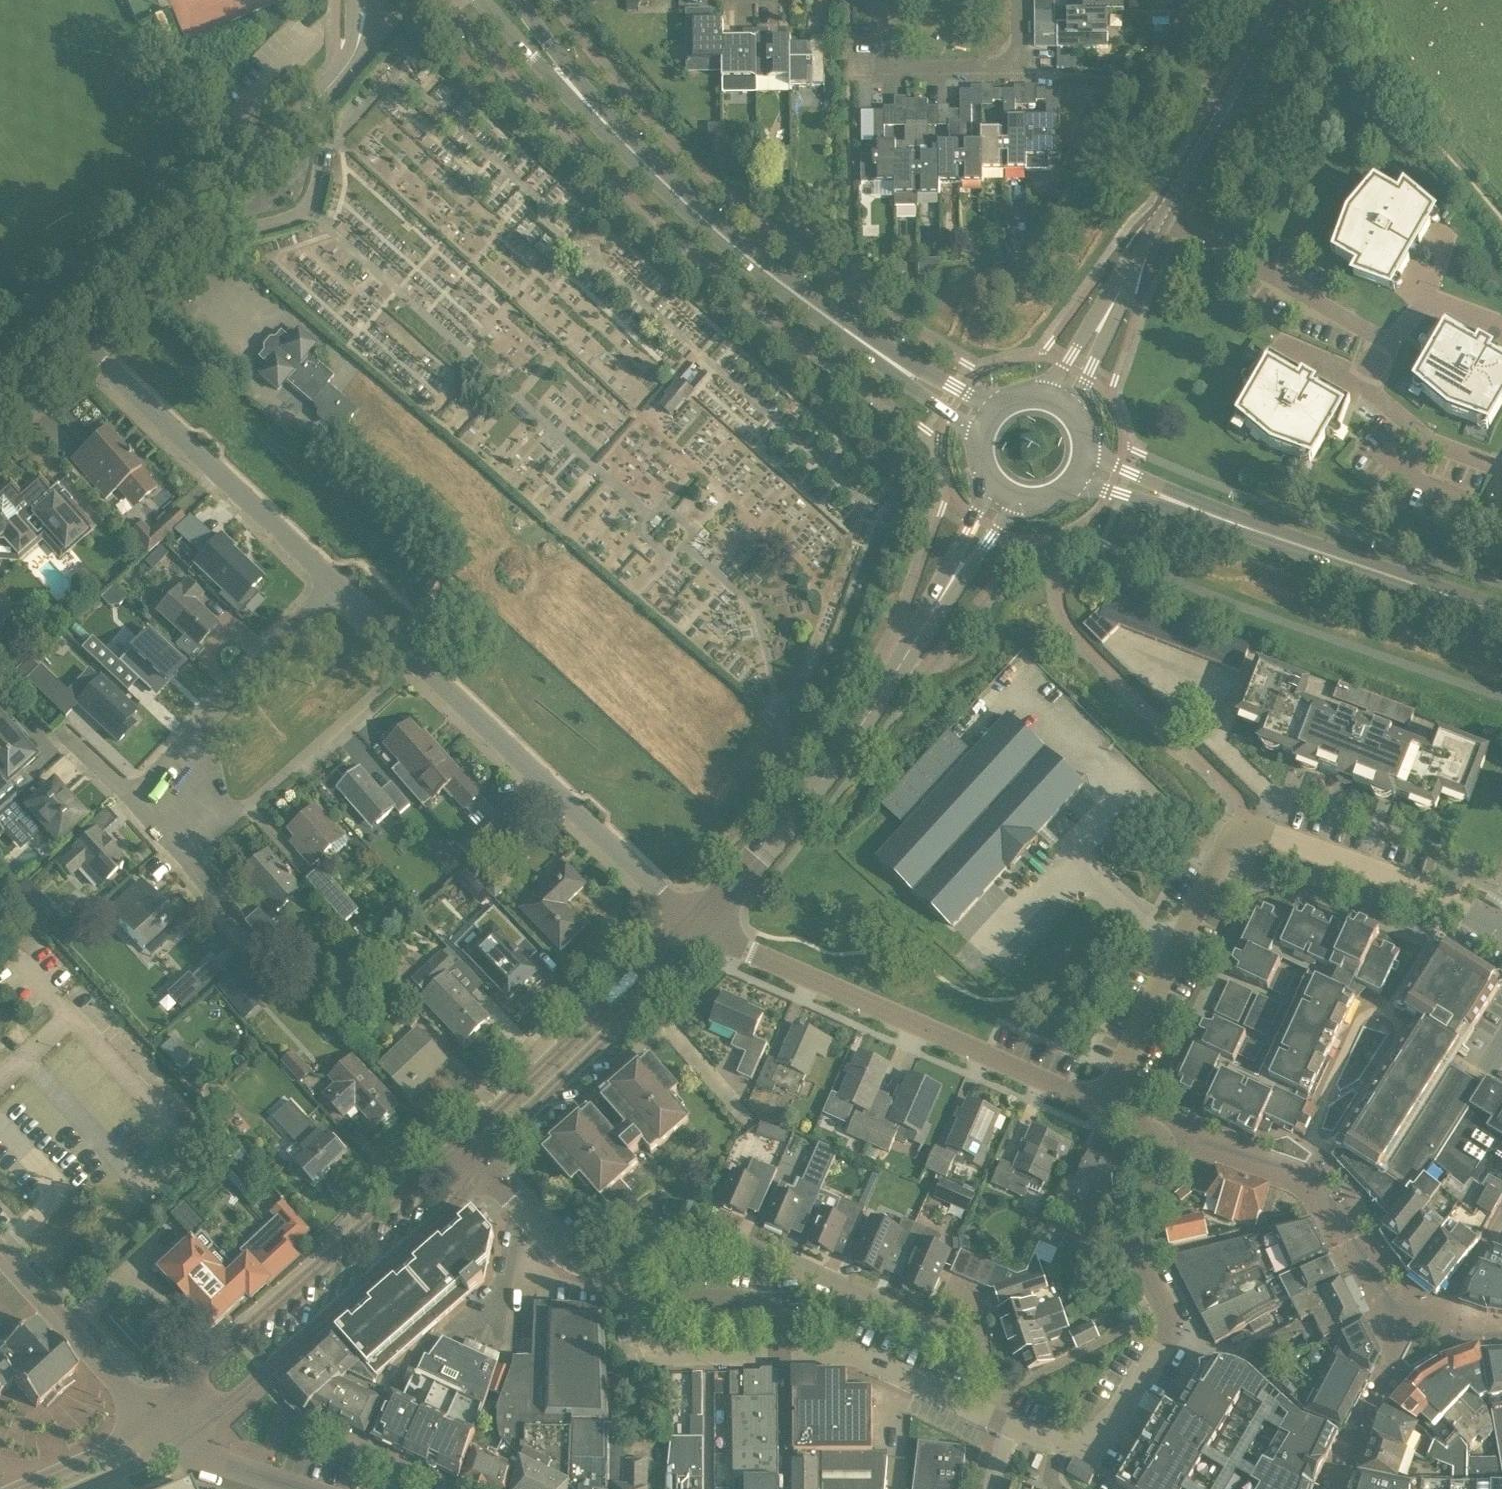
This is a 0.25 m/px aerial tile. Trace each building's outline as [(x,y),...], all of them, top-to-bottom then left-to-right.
[(1124,12),(1124,0),(1082,0),(1082,12),(1124,12)] [(723,80),(721,20),(701,20),(701,12),(688,12),(688,62),(688,73),(722,73),(722,80),(723,80)] [(1058,34),(1058,39),(1058,48),(1108,48),(1108,13),(1124,13),(1124,12),(1082,12),(1082,13),(1067,13),(1067,23),(1039,23),(1039,24),(1040,24),(1040,34),(1058,34)] [(756,79),(756,30),(743,30),(743,38),(722,39),(722,20),(721,20),(723,80),(756,79)] [(789,87),(789,38),(768,38),(768,30),(756,30),(756,79),(756,91),(789,92),(789,87)] [(789,38),(789,87),(824,87),(824,37),(811,37),(811,46),(790,46),(790,38),(789,38)] [(1107,114),(1119,94),(1107,86),(1105,89),(1102,87),(1091,104),(1107,114)] [(1027,158),(1027,170),(1049,169),(1049,158),(1059,158),(1059,89),(1037,89),(1037,102),(1046,102),(1047,116),(1026,117),(1026,128),(1027,158)] [(984,182),(982,129),(982,140),(971,140),(971,90),(960,91),(960,111),(960,141),(961,141),(962,182),(984,182)] [(1004,101),(1004,90),(993,90),(993,101),(1004,101)] [(918,195),(917,99),(905,99),(905,142),(896,142),(896,184),(895,183),(895,207),(917,207),(918,195)] [(940,195),(939,141),(928,141),(927,99),(917,99),(918,195),(940,195)] [(1005,128),(1005,171),(1027,170),(1027,158),(1026,128),(1026,117),(1025,117),(1025,128),(1015,128),(1015,101),(1014,101),(1004,101),(1004,128),(1005,128)] [(896,184),(896,142),(884,142),(884,111),(873,111),(873,155),(861,155),(861,184),(874,184),(895,183),(896,184)] [(960,111),(949,111),(949,141),(939,141),(940,195),(941,195),(941,183),(962,182),(961,141),(960,141),(960,111)] [(708,124),(708,141),(721,141),(721,124),(708,124)] [(984,171),(1005,171),(1005,128),(1004,128),(982,129),(984,182),(984,171)] [(1399,198),(1395,195),(1370,181),(1365,190),(1346,213),(1336,242),(1331,251),(1359,267),(1354,276),(1394,291),(1398,281),(1419,244),(1430,224),(1437,216),(1404,188),(1404,189),(1399,198)] [(1028,232),(1014,233),(1014,254),(1028,253),(1028,232)] [(1446,320),(1446,321),(1426,344),(1421,353),(1430,358),(1414,386),(1422,391),(1447,412),(1478,423),(1487,428),(1501,401),(1501,353),(1446,320)] [(357,410),(326,384),(333,376),(307,354),(315,345),(297,330),(289,339),(280,331),(257,358),(266,365),(259,375),(277,390),(285,381),(341,429),(357,410)] [(1334,440),(1340,431),(1350,402),(1269,355),(1249,379),(1244,388),(1253,393),(1237,421),(1246,426),(1270,446),(1301,457),(1310,463),(1326,435),(1334,440)] [(686,402),(694,394),(695,392),(679,379),(665,395),(666,396),(658,405),(671,416),(684,401),(686,402)] [(133,509),(158,486),(106,428),(70,460),(105,499),(116,489),(133,509)] [(7,557),(12,552),(16,556),(17,556),(20,560),(39,544),(35,539),(42,533),(63,557),(87,535),(48,492),(37,479),(18,496),(9,485),(0,493),(0,557),(7,557)] [(175,530),(182,536),(200,519),(198,517),(193,512),(175,530)] [(141,521),(129,534),(146,554),(159,542),(149,531),(141,521)] [(237,602),(260,577),(230,548),(231,547),(220,537),(195,564),(237,602)] [(153,570),(168,554),(159,546),(145,562),(153,570)] [(441,570),(423,590),(435,601),(453,581),(441,570)] [(179,588),(157,611),(184,636),(176,645),(188,656),(197,646),(218,625),(195,603),(201,596),(202,595),(187,580),(179,588)] [(0,602),(0,624),(15,611),(4,598),(0,602)] [(1243,675),(1253,651),(1116,599),(1086,628),(1104,647),(1122,630),(1243,675)] [(149,692),(162,679),(165,682),(174,672),(181,664),(167,651),(169,648),(150,631),(140,641),(139,640),(118,662),(135,678),(149,692)] [(92,637),(81,649),(93,660),(104,649),(92,637)] [(1343,719),(1304,704),(1311,686),(1261,667),(1241,717),(1267,727),(1261,743),(1300,758),(1298,763),(1397,800),(1399,796),(1438,810),(1444,794),(1471,804),(1492,754),(1441,735),(1434,753),(1394,738),(1395,736),(1344,717),(1343,719)] [(51,671),(34,690),(46,701),(63,683),(51,671)] [(118,741),(134,724),(128,719),(136,711),(99,678),(76,703),(118,741)] [(1412,730),(1419,714),(1343,685),(1336,702),(1412,730)] [(905,828),(877,857),(953,927),(1008,868),(1010,870),(1038,839),(1036,837),(1082,787),(1006,717),(973,753),(905,828)] [(416,778),(442,756),(434,747),(437,744),(425,731),(422,734),(411,721),(385,744),(405,766),(395,775),(413,795),(423,786),(416,778)] [(6,785),(5,784),(32,760),(18,744),(22,741),(7,724),(3,728),(0,724),(0,790),(6,785)] [(948,729),(882,803),(905,823),(970,748),(948,729)] [(423,786),(413,795),(423,806),(433,797),(445,786),(472,816),(477,811),(485,820),(458,845),(471,859),(508,824),(496,811),(496,812),(481,794),(486,790),(465,767),(458,774),(442,756),(416,778),(423,786)] [(383,791),(361,766),(337,787),(373,828),(397,807),(402,813),(411,804),(392,783),(383,791)] [(22,791),(7,805),(33,834),(42,826),(43,828),(55,842),(83,817),(52,783),(31,801),(23,792),(22,791)] [(337,853),(349,842),(316,806),(290,830),(303,844),(296,850),(311,866),(329,850),(332,853),(337,853)] [(96,885),(124,862),(96,828),(73,847),(73,850),(59,862),(69,874),(79,866),(96,885)] [(451,875),(465,861),(451,847),(438,860),(451,875)] [(278,934),(289,924),(277,911),(303,888),(269,849),(243,872),(268,901),(257,911),(278,934)] [(543,887),(521,908),(525,912),(546,934),(552,929),(562,940),(557,945),(561,949),(585,926),(564,905),(586,884),(566,864),(554,876),(558,880),(547,891),(543,887)] [(345,924),(359,912),(321,868),(307,880),(345,924)] [(141,948),(175,918),(141,880),(108,909),(141,948)] [(1286,998),(1296,976),(1279,968),(1280,964),(1268,959),(1287,918),(1260,905),(1229,973),(1269,990),(1286,998)] [(494,907),(455,944),(465,955),(468,952),(510,997),(528,980),(523,975),(531,967),(508,943),(519,933),(494,907)] [(1348,931),(1299,909),(1281,948),(1325,969),(1320,977),(1309,972),(1258,1081),(1225,1065),(1202,1113),(1253,1137),(1258,1128),(1267,1132),(1272,1123),(1303,1137),(1315,1110),(1304,1105),(1355,998),(1349,996),(1355,982),(1380,994),(1400,952),(1375,941),(1379,932),(1353,920),(1348,931)] [(1469,1050),(1463,1046),(1474,1029),(1473,1029),(1501,983),(1440,943),(1399,1007),(1410,1013),(1406,1020),(1464,1057),(1469,1050)] [(462,1042),(488,1017),(448,974),(455,967),(441,952),(411,979),(425,994),(421,998),(462,1042)] [(180,1009),(222,971),(211,959),(192,976),(189,973),(166,993),(180,1009)] [(239,969),(218,984),(245,1019),(265,1003),(239,969)] [(1238,1023),(1253,993),(1230,982),(1215,1012),(1238,1023)] [(752,1080),(767,1043),(753,1037),(762,1015),(738,1004),(740,1001),(723,994),(711,1023),(737,1034),(732,1046),(746,1052),(737,1073),(752,1080)] [(1266,1038),(1281,1006),(1258,995),(1243,1026),(1266,1038)] [(379,1057),(379,1059),(379,1061),(379,1062),(380,1063),(381,1065),(408,1094),(439,1065),(439,1064),(440,1062),(440,1061),(440,1060),(439,1058),(438,1057),(448,1048),(430,1029),(427,1033),(402,1006),(382,1025),(396,1040),(380,1055),(379,1056),(379,1057)] [(1255,1063),(1263,1045),(1246,1037),(1207,1018),(1175,1086),(1202,1098),(1221,1057),(1234,1063),(1237,1055),(1255,1063)] [(781,1061),(771,1083),(776,1085),(796,1094),(804,1075),(805,1075),(815,1053),(824,1057),(832,1040),(795,1024),(780,1060),(781,1061)] [(170,1040),(161,1048),(181,1071),(195,1058),(181,1043),(176,1048),(170,1040)] [(1467,1079),(1406,1040),(1332,1157),(1396,1211),(1384,1227),(1401,1241),(1396,1248),(1414,1263),(1408,1270),(1436,1293),(1482,1234),(1501,1202),(1501,1200),(1501,1092),(1484,1080),(1480,1087),(1467,1079)] [(301,1083),(312,1072),(292,1051),(281,1061),(301,1083)] [(868,1111),(877,1090),(888,1066),(859,1053),(840,1096),(832,1092),(823,1113),(846,1123),(854,1105),(868,1111)] [(624,1136),(637,1150),(643,1144),(651,1153),(689,1120),(669,1097),(677,1090),(645,1054),(635,1063),(637,1065),(612,1088),(609,1086),(599,1095),(631,1130),(624,1136)] [(397,1104),(353,1056),(331,1076),(337,1083),(325,1095),(343,1116),(356,1103),(376,1124),(397,1104)] [(200,1092),(210,1084),(199,1070),(189,1078),(200,1092)] [(876,1123),(868,1143),(888,1152),(894,1138),(906,1143),(908,1139),(921,1145),(929,1127),(924,1125),(940,1088),(909,1075),(889,1121),(887,1127),(876,1123)] [(981,1167),(988,1151),(984,1149),(999,1115),(969,1102),(949,1147),(970,1157),(968,1161),(981,1167)] [(637,1150),(624,1136),(618,1141),(586,1106),(576,1115),(579,1117),(553,1140),(551,1138),(541,1147),(572,1182),(581,1175),(600,1197),(638,1164),(630,1155),(637,1150)] [(868,1143),(876,1123),(857,1114),(848,1133),(868,1143)] [(314,1136),(299,1121),(286,1133),(307,1154),(296,1164),(313,1183),(345,1152),(328,1134),(325,1137),(319,1131),(314,1136)] [(777,1128),(773,1140),(784,1144),(788,1131),(777,1128)] [(1061,1164),(1070,1146),(1034,1129),(1015,1169),(1002,1163),(993,1182),(1024,1196),(1029,1184),(1041,1189),(1054,1161),(1061,1164)] [(777,1189),(762,1222),(789,1234),(798,1211),(809,1216),(814,1205),(821,1189),(838,1151),(819,1143),(803,1181),(797,1178),(792,1188),(789,1195),(777,1190),(777,1189)] [(947,1177),(955,1158),(935,1148),(927,1168),(947,1177)] [(1110,1195),(1121,1170),(1100,1160),(1101,1158),(1089,1152),(1078,1179),(1068,1175),(1060,1193),(1063,1194),(1053,1218),(1077,1229),(1085,1211),(1080,1209),(1083,1203),(1091,1186),(1110,1195)] [(765,1197),(777,1169),(752,1159),(745,1175),(733,1170),(719,1203),(745,1214),(754,1192),(765,1197)] [(1254,1224),(1266,1186),(1206,1166),(1193,1193),(1221,1202),(1216,1216),(1232,1221),(1234,1217),(1254,1224)] [(953,1206),(962,1188),(942,1179),(934,1198),(953,1206)] [(1181,1201),(1190,1194),(1184,1186),(1175,1193),(1181,1201)] [(853,1235),(865,1208),(841,1197),(833,1214),(821,1209),(807,1241),(832,1252),(842,1230),(853,1235)] [(252,1299),(299,1256),(289,1245),(307,1229),(285,1204),(277,1212),(288,1224),(248,1259),(245,1255),(222,1275),(212,1263),(220,1256),(201,1235),(162,1269),(165,1272),(163,1274),(163,1276),(170,1284),(174,1283),(175,1283),(189,1298),(190,1297),(214,1324),(248,1294),(252,1299)] [(377,1375),(470,1294),(484,1281),(494,1235),(473,1211),(337,1331),(377,1375)] [(579,1240),(597,1224),(588,1214),(570,1230),(579,1240)] [(1171,1242),(1196,1236),(1192,1217),(1167,1222),(1171,1242)] [(903,1252),(916,1223),(904,1218),(898,1230),(871,1218),(852,1261),(880,1273),(892,1247),(903,1252)] [(1280,1282),(1329,1260),(1328,1259),(1310,1222),(1175,1257),(1202,1316),(1230,1303),(1280,1282)] [(916,1223),(903,1252),(914,1257),(902,1283),(904,1283),(902,1288),(904,1291),(912,1295),(916,1293),(917,1289),(930,1295),(949,1251),(938,1247),(942,1238),(941,1234),(916,1223)] [(1058,1250),(1067,1231),(1048,1223),(1040,1241),(1058,1250)] [(1501,1323),(1501,1251),(1492,1249),(1466,1288),(1459,1306),(1494,1324),(1501,1323)] [(963,1277),(972,1255),(960,1250),(951,1271),(963,1277)] [(995,1288),(1015,1281),(1043,1272),(1039,1259),(1037,1254),(1033,1256),(1026,1271),(1017,1274),(996,1266),(987,1287),(991,1289),(995,1288)] [(974,1281),(983,1260),(972,1255),(963,1277),(974,1281)] [(983,1260),(974,1281),(987,1287),(996,1266),(983,1260)] [(1290,1304),(1339,1280),(1329,1260),(1280,1282),(1290,1304)] [(997,1293),(1001,1306),(1049,1292),(1046,1279),(997,1293)] [(1360,1321),(1339,1280),(1290,1304),(1292,1306),(1299,1320),(1253,1345),(1258,1356),(1300,1335),(1308,1350),(1332,1336),(1360,1321)] [(1292,1306),(1290,1304),(1280,1282),(1230,1303),(1202,1316),(1215,1344),(1267,1317),(1292,1306)] [(1006,1334),(1064,1314),(1059,1300),(1037,1307),(1035,1300),(998,1313),(1006,1334)] [(1124,1324),(1142,1316),(1137,1306),(1120,1314),(1124,1324)] [(608,1424),(608,1422),(602,1313),(593,1313),(547,1311),(544,1367),(513,1366),(496,1411),(499,1412),(498,1427),(500,1439),(503,1442),(517,1457),(510,1488),(570,1488),(573,1426),(608,1424)] [(1064,1314),(1006,1334),(1013,1356),(1022,1353),(1028,1370),(1055,1361),(1049,1344),(1051,1344),(1050,1341),(1060,1337),(1062,1334),(1061,1330),(1069,1328),(1064,1314)] [(1348,1364),(1368,1374),(1375,1359),(1377,1349),(1362,1320),(1360,1321),(1332,1336),(1348,1364)] [(1077,1349),(1100,1338),(1091,1321),(1069,1332),(1077,1349)] [(13,1383),(36,1407),(76,1370),(33,1323),(0,1354),(0,1394),(13,1383)] [(305,1411),(359,1364),(333,1334),(279,1381),(287,1390),(305,1411)] [(1342,1426),(1368,1374),(1348,1364),(1332,1336),(1308,1350),(1269,1372),(1274,1383),(1306,1413),(1342,1426)] [(498,1363),(443,1339),(433,1360),(429,1358),(420,1376),(413,1373),(400,1398),(395,1395),(372,1438),(459,1478),(498,1363)] [(1490,1397),(1482,1353),(1481,1346),(1440,1359),(1418,1372),(1408,1384),(1444,1419),(1456,1431),(1460,1434),(1467,1454),(1468,1454),(1468,1452),(1470,1452),(1470,1444),(1478,1435),(1484,1441),(1493,1431),(1486,1405),(1480,1400),(1490,1397)] [(1482,1353),(1490,1397),(1493,1417),(1494,1425),(1501,1473),(1501,1353),(1482,1353)] [(1197,1379),(1178,1409),(1313,1487),(1338,1433),(1302,1420),(1245,1368),(1238,1366),(1235,1366),(1229,1364),(1227,1364),(1220,1363),(1206,1385),(1197,1379)] [(359,1364),(305,1411),(306,1411),(319,1426),(329,1418),(365,1434),(386,1390),(375,1385),(376,1382),(359,1364)] [(502,1395),(511,1369),(498,1365),(489,1390),(502,1395)] [(692,1435),(706,1434),(703,1371),(678,1372),(680,1415),(691,1414),(692,1435)] [(777,1372),(730,1372),(730,1400),(732,1400),(733,1488),(778,1488),(778,1462),(777,1372)] [(794,1417),(794,1458),(872,1458),(872,1389),(847,1389),(847,1372),(800,1372),(794,1378),(794,1412),(797,1412),(797,1417),(794,1417)] [(1453,1435),(1456,1431),(1444,1419),(1408,1384),(1392,1402),(1406,1414),(1419,1421),(1423,1417),(1432,1427),(1430,1430),(1441,1440),(1439,1442),(1435,1440),(1434,1440),(1447,1451),(1454,1442),(1453,1435)] [(1313,1487),(1178,1409),(1165,1401),(1116,1483),(1127,1488),(1312,1488),(1313,1487)] [(1374,1435),(1405,1450),(1417,1425),(1386,1410),(1374,1434),(1374,1435)] [(570,1488),(607,1488),(608,1424),(573,1426),(570,1488)] [(1468,1459),(1468,1454),(1467,1454),(1460,1434),(1456,1431),(1453,1435),(1454,1442),(1447,1451),(1434,1440),(1425,1457),(1467,1473),(1467,1458),(1468,1459)] [(1416,1455),(1405,1450),(1374,1435),(1361,1471),(1363,1472),(1398,1479),(1401,1473),(1407,1474),(1416,1455)] [(703,1441),(671,1441),(666,1488),(703,1488),(703,1441)] [(517,1457),(503,1442),(498,1453),(489,1449),(486,1456),(474,1450),(463,1480),(482,1488),(510,1488),(517,1457)] [(646,1463),(625,1461),(625,1442),(612,1442),(611,1485),(611,1488),(647,1488),(646,1463)] [(964,1448),(919,1443),(913,1488),(959,1488),(964,1448)] [(887,1458),(872,1458),(794,1458),(794,1488),(884,1488),(887,1458)] [(1467,1458),(1467,1473),(1467,1482),(1501,1481),(1497,1458),(1468,1459),(1467,1458)] [(1089,1485),(1097,1471),(1074,1459),(1066,1473),(1089,1485)] [(1357,1488),(1422,1488),(1423,1482),(1412,1482),(1412,1486),(1361,1476),(1357,1488)]
